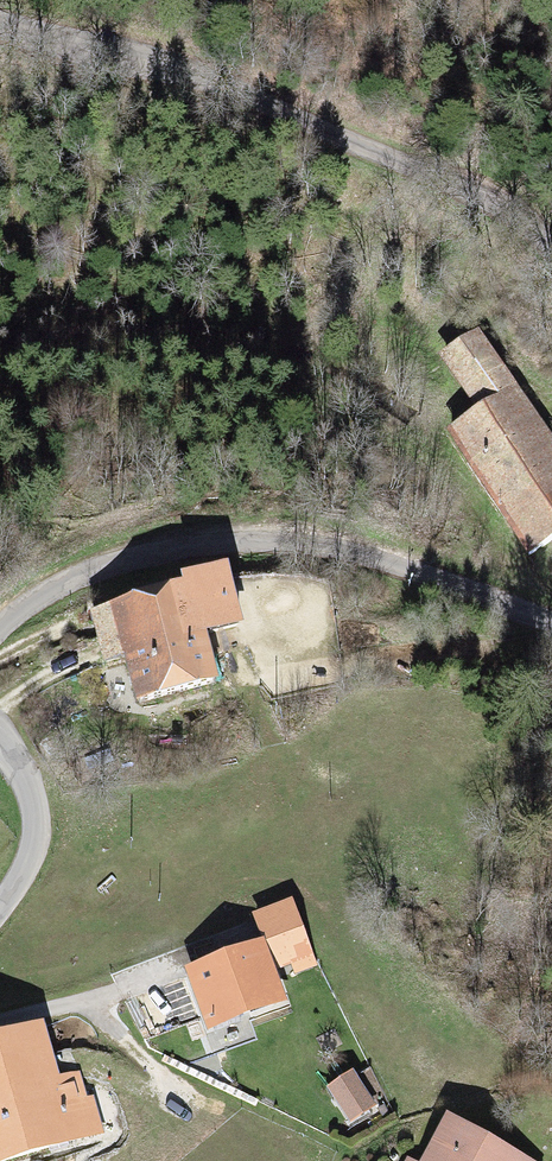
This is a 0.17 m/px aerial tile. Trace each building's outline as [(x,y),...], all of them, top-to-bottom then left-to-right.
[(479,341),(439,367),(473,420),(443,439),(524,563),(551,545),(551,453),(479,341)] [(230,583),(91,618),(103,666),(128,660),(139,707),(221,687),(209,640),(242,631),(230,583)] [(266,951),(184,978),(205,1042),(287,1015),(266,951)] [(127,1136),(118,1100),(88,1107),(82,1084),(60,1090),(47,1038),(0,1050),(0,1160),(27,1160),(127,1136)] [(373,1114),(361,1087),(333,1100),(346,1126),(373,1114)] [(444,1115),(421,1160),(534,1160),(444,1115)]
